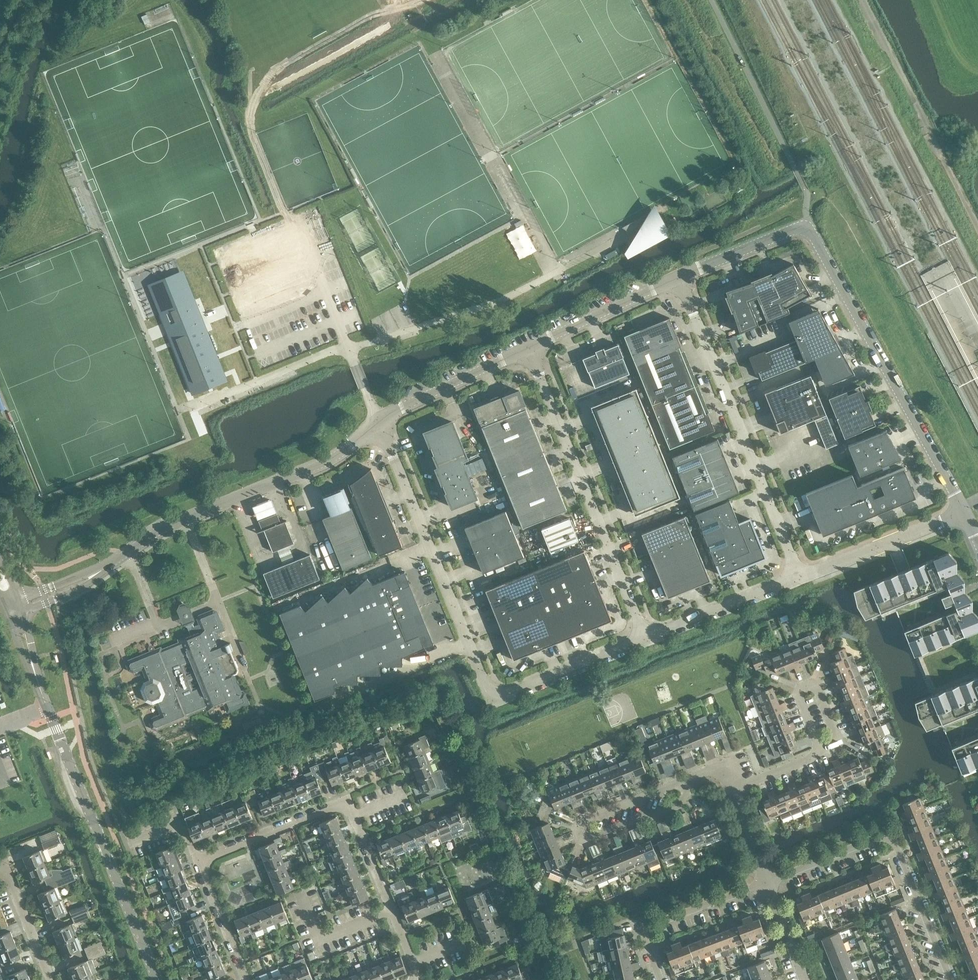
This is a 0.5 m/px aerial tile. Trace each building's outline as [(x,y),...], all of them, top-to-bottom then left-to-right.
[(629,247),(625,253),(663,233),(651,210),(648,215),(629,247)] [(752,282),(768,321),(790,312),(788,307),(811,295),(793,263),(771,275),(770,273),(772,273),(771,272),(751,280),(751,281),(752,282)] [(152,285),(163,312),(161,313),(166,327),(169,326),(173,338),(171,339),(193,393),(226,380),(204,326),(202,326),(198,315),(200,314),(194,300),(192,301),(187,287),(186,288),(181,274),(152,285)] [(742,285),(750,305),(758,325),(768,321),(752,282),(742,285)] [(733,311),(750,305),(742,285),(726,290),(728,295),(726,296),(725,296),(732,312),(732,311),(733,311)] [(750,305),(733,311),(740,332),(758,325),(750,305)] [(826,386),(845,377),(854,373),(855,374),(818,308),(818,309),(789,321),(796,340),(805,362),(814,358),(822,376),(826,386)] [(624,335),(670,449),(714,431),(679,347),(681,346),(678,337),(675,338),(672,330),(674,329),(669,317),(624,335)] [(765,352),(765,350),(750,356),(756,371),(758,370),(762,379),(805,362),(796,340),(765,352)] [(595,387),(630,373),(623,357),(624,357),(618,344),(583,358),(588,371),(589,371),(595,387)] [(781,433),(788,429),(814,419),(826,448),(839,443),(811,374),(765,392),(777,422),(776,422),(781,433)] [(868,400),(866,401),(859,385),(829,398),(845,438),(876,425),(869,410),(871,409),(868,400)] [(636,388),(593,406),(615,460),(658,442),(636,388)] [(563,500),(562,497),(557,485),(549,467),(550,466),(544,451),(543,452),(536,433),(530,418),(524,404),(525,404),(519,390),(508,395),(507,394),(474,408),(480,422),(523,528),(567,510),(563,500)] [(425,432),(425,434),(426,433),(431,447),(434,454),(440,468),(461,460),(467,458),(452,421),(425,432)] [(848,445),(860,475),(902,458),(886,430),(848,445)] [(694,510),(739,491),(734,479),(722,450),(718,438),(672,456),(694,510)] [(637,514),(680,496),(658,442),(615,460),(637,514)] [(452,506),(452,507),(476,497),(476,496),(461,460),(440,468),(437,469),(443,485),(446,492),(452,506)] [(852,474),(806,493),(818,523),(822,522),(826,533),(823,534),(823,535),(916,497),(911,499),(899,470),(904,468),(904,467),(857,486),(852,474)] [(380,491),(371,468),(364,474),(356,480),(351,484),(379,555),(402,546),(402,545),(381,491),(380,491)] [(323,518),(343,569),(372,558),(351,507),(350,507),(348,503),(350,502),(344,488),(322,496),(328,511),(330,510),(332,515),(323,518)] [(717,564),(721,575),(758,560),(756,555),(757,551),(763,549),(748,514),(737,518),(730,499),(695,513),(716,564),(717,564)] [(274,507),(271,501),(252,508),(255,515),(257,522),(277,514),(274,507)] [(470,541),(511,525),(506,511),(465,528),(470,541)] [(285,522),(287,521),(286,520),(279,523),(276,516),(261,522),(264,529),(256,532),(257,533),(264,530),(273,552),(294,543),(285,522)] [(651,555),(693,537),(685,516),(642,533),(651,555)] [(578,539),(570,518),(569,518),(569,517),(542,529),(551,551),(578,540),(578,539)] [(476,554),(516,538),(511,525),(470,541),(476,554)] [(668,597),(710,580),(693,537),(651,555),(668,597)] [(483,573),(524,556),(516,538),(476,554),(483,573)] [(542,585),(590,565),(584,550),(536,570),(542,585)] [(853,591),(857,606),(861,612),(865,619),(894,607),(943,588),(944,591),(946,594),(937,597),(942,609),(951,605),(952,609),(953,612),(905,632),(914,656),(963,636),(977,630),(977,616),(972,610),(972,599),(968,595),(964,591),(964,585),(964,579),(956,571),(956,560),(948,552),(910,568),(903,570),(897,573),(853,591)] [(310,554),(264,573),(273,597),(320,579),(310,554)] [(557,642),(612,620),(590,565),(542,585),(548,599),(541,602),(547,616),(557,642)] [(548,599),(542,585),(536,570),(486,590),(498,619),(541,602),(548,599)] [(396,576),(405,572),(405,571),(373,584),(367,578),(351,593),(345,587),(329,602),(323,595),(306,611),(300,605),(280,613),(298,657),(418,608),(409,584),(400,587),(396,576)] [(541,602),(498,619),(503,633),(547,616),(541,602)] [(183,625),(187,626),(193,624),(195,620),(192,612),(189,606),(185,605),(180,607),(178,611),(180,616),(183,625)] [(335,692),(335,684),(358,683),(358,675),(380,674),(380,666),(403,665),(402,657),(434,644),(434,643),(424,647),(420,635),(428,632),(418,608),(298,657),(315,700),(335,692)] [(200,624),(194,626),(193,624),(187,626),(191,636),(180,641),(181,642),(162,649),(161,647),(129,660),(129,661),(127,665),(129,670),(133,672),(134,672),(143,669),(147,680),(144,682),(141,689),(146,701),(153,704),(156,703),(161,714),(152,718),(153,719),(151,723),(153,728),(157,729),(157,730),(189,717),(188,715),(207,708),(208,709),(224,702),(228,712),(249,704),(245,693),(242,694),(234,675),(240,673),(231,651),(233,650),(231,643),(223,646),(217,633),(225,630),(217,611),(213,610),(199,615),(198,619),(200,624)] [(557,642),(547,616),(503,633),(514,660),(557,642)] [(799,639),(808,661),(818,657),(816,651),(824,648),(820,637),(811,640),(809,635),(799,639)] [(808,661),(799,639),(788,643),(790,648),(791,648),(800,670),(803,669),(801,664),(808,661)] [(781,652),(787,669),(794,666),(796,672),(800,670),(791,648),(790,648),(781,652)] [(835,674),(857,665),(852,654),(847,656),(844,648),(833,652),(836,661),(831,663),(835,674)] [(787,669),(781,652),(762,660),(760,654),(751,658),(756,669),(764,665),(766,671),(775,668),(777,673),(787,669)] [(833,686),(861,675),(857,665),(835,674),(838,680),(832,682),(833,686)] [(843,693),(865,684),(861,675),(833,686),(835,689),(840,687),(843,693)] [(930,695),(915,702),(918,717),(926,730),(941,724),(977,709),(977,676),(930,695)] [(751,696),(754,705),(755,706),(777,697),(772,687),(767,689),(763,680),(752,685),(756,694),(751,696)] [(864,696),(867,695),(869,694),(865,684),(843,693),(846,700),(840,702),(841,706),(864,696)] [(851,713),(868,707),(871,705),(867,695),(864,696),(841,706),(843,709),(848,707),(851,713)] [(777,697),(755,706),(759,716),(764,714),(786,704),(785,701),(779,704),(777,697)] [(764,714),(759,716),(763,726),(785,717),(782,710),(787,708),(786,704),(764,714)] [(849,726),(877,714),(873,704),(871,705),(868,707),(851,713),(854,720),(848,722),(849,726)] [(859,733),(881,725),(877,714),(849,726),(851,729),(856,727),(859,733)] [(696,719),(698,724),(708,749),(712,747),(710,740),(715,738),(708,720),(706,715),(696,719)] [(728,741),(718,716),(708,720),(715,738),(721,736),(723,743),(728,741)] [(247,732),(263,725),(260,717),(243,723),(247,732)] [(785,717),(763,726),(767,736),(794,725),(793,722),(787,724),(785,717)] [(390,723),(392,729),(400,726),(399,720),(390,723)] [(688,728),(695,746),(700,744),(703,751),(708,749),(698,724),(688,728)] [(794,725),(767,736),(771,746),(776,744),(793,737),(790,730),(796,728),(794,725)] [(884,746),(880,737),(885,735),(881,725),(859,733),(863,744),(869,742),(872,750),(876,749),(879,756),(887,753),(890,752),(888,746),(884,746)] [(678,732),(688,757),(692,755),(690,749),(695,746),(688,728),(678,732)] [(667,736),(675,754),(680,752),(683,759),(688,757),(678,732),(667,736)] [(424,748),(430,746),(427,739),(427,738),(426,734),(419,737),(420,739),(405,745),(410,757),(425,751),(424,748)] [(658,740),(668,765),(672,763),(670,757),(675,754),(667,736),(658,740)] [(373,744),(375,749),(372,750),(378,766),(391,761),(384,746),(386,745),(383,737),(379,739),(380,741),(373,744)] [(775,756),(783,753),(785,758),(794,755),(791,750),(797,747),(793,737),(776,744),(771,746),(775,756)] [(977,766),(977,737),(951,748),(961,772),(977,766)] [(668,765),(658,740),(647,745),(654,763),(660,760),(663,767),(668,765)] [(378,766),(372,750),(375,749),(373,744),(372,742),(368,743),(371,751),(363,754),(361,755),(367,770),(378,766)] [(426,752),(432,750),(430,746),(424,748),(425,751),(410,757),(414,768),(430,762),(429,760),(426,752)] [(349,760),(355,775),(367,770),(361,755),(363,754),(360,747),(356,748),(357,751),(350,754),(352,759),(349,760)] [(352,759),(350,754),(349,751),(345,753),(346,756),(338,759),(340,763),(338,764),(344,780),(355,775),(349,760),(352,759)] [(628,757),(638,782),(643,780),(640,773),(646,771),(638,752),(628,757)] [(333,760),(325,763),(324,761),(318,764),(323,777),(329,775),(332,784),(344,780),(338,764),(340,763),(338,759),(337,756),(332,758),(333,760)] [(434,774),(433,772),(430,764),(437,761),(435,757),(429,760),(430,762),(414,768),(419,780),(434,774)] [(638,782),(628,757),(618,761),(626,779),(631,777),(633,784),(638,782)] [(865,774),(873,770),(869,759),(860,763),(858,757),(848,761),(857,782),(867,778),(865,774)] [(845,782),(846,786),(857,782),(848,761),(841,764),(839,758),(835,760),(845,782)] [(826,775),(831,787),(834,786),(836,792),(847,787),(846,786),(845,782),(835,760),(832,761),(834,767),(827,770),(829,774),(826,775)] [(626,779),(618,761),(608,765),(619,790),(623,788),(620,781),(626,779)] [(304,781),(310,797),(322,792),(318,780),(323,777),(318,764),(310,767),(312,771),(304,774),(307,780),(304,781)] [(619,790),(608,765),(598,769),(606,787),(611,785),(613,792),(619,790)] [(439,786),(435,776),(441,773),(440,769),(433,772),(434,774),(419,780),(423,792),(439,786)] [(606,787),(598,769),(588,773),(598,798),(603,796),(600,789),(606,787)] [(304,774),(304,773),(299,774),(302,782),(295,785),(293,786),(299,801),(310,797),(304,781),(307,780),(304,774)] [(578,777),(586,795),(591,793),(593,800),(598,798),(588,773),(578,777)] [(832,798),(828,788),(831,787),(826,775),(816,779),(814,774),(811,775),(822,802),(832,798)] [(803,785),(812,806),(822,802),(811,775),(808,776),(810,782),(803,785)] [(281,791),(287,806),(299,801),(293,786),(295,785),(292,777),(288,779),(289,781),(281,784),(283,790),(281,791)] [(586,795),(578,777),(568,781),(578,806),(583,804),(580,798),(586,795)] [(578,806),(568,781),(558,785),(566,803),(571,801),(573,808),(578,806)] [(279,791),(272,795),(270,795),(276,811),(287,806),(281,791),(283,790),(281,784),(280,782),(276,784),(279,791)] [(791,783),(802,811),(812,806),(803,785),(796,788),(794,782),(791,783)] [(783,793),(792,815),(802,811),(791,783),(788,785),(790,790),(783,793)] [(566,803),(558,785),(547,790),(539,809),(550,814),(552,809),(566,803)] [(265,788),(266,790),(256,794),(254,790),(248,792),(254,806),(260,803),(264,815),(276,811),(270,795),(272,795),(269,787),(265,788)] [(771,791),(782,819),(792,815),(783,793),(776,796),(774,790),(771,791)] [(759,809),(764,822),(769,820),(769,818),(773,816),(776,821),(782,819),(771,791),(768,793),(770,798),(763,801),(765,807),(759,809)] [(244,803),(236,806),(234,807),(240,822),(252,817),(248,808),(254,806),(248,792),(241,795),(244,803)] [(902,816),(924,807),(920,797),(903,804),(906,811),(900,813),(902,816)] [(232,807),(224,811),(222,811),(229,827),(240,822),(234,807),(236,806),(233,798),(229,800),(232,807)] [(211,816),(217,831),(229,827),(222,811),(224,811),(221,803),(217,805),(220,812),(213,815),(211,816)] [(206,818),(202,820),(199,821),(206,836),(217,831),(211,816),(213,815),(210,807),(206,809),(207,811),(206,812),(206,818)] [(911,824),(928,817),(924,807),(902,816),(903,819),(909,817),(911,824)] [(535,840),(553,833),(548,819),(550,814),(539,809),(536,815),(539,816),(542,824),(530,829),(535,840)] [(466,815),(461,817),(458,810),(446,815),(452,830),(450,831),(453,838),(457,836),(456,834),(463,831),(461,827),(464,826),(464,825),(470,822),(466,815)] [(188,825),(194,841),(206,836),(199,821),(202,820),(199,812),(195,814),(198,821),(188,825)] [(445,841),(443,834),(450,831),(452,830),(446,815),(435,820),(441,835),(439,836),(441,842),(445,841)] [(325,834),(341,828),(336,816),(321,822),(320,821),(313,823),(315,827),(321,824),(325,833),(325,834)] [(910,836),(932,827),(928,817),(911,824),(914,831),(908,833),(910,836)] [(698,825),(706,843),(722,837),(715,819),(698,825)] [(431,839),(439,836),(441,835),(435,820),(423,825),(429,840),(427,841),(430,847),(434,845),(431,839)] [(686,823),(696,847),(706,843),(698,825),(693,827),(690,821),(686,823)] [(679,833),(686,852),(696,847),(686,823),(681,825),(684,831),(679,833)] [(427,841),(429,840),(423,825),(412,829),(418,844),(416,845),(418,852),(422,850),(420,844),(427,841)] [(919,844),(936,837),(932,827),(910,836),(911,840),(917,837),(919,844)] [(330,846),(345,840),(341,828),(325,834),(325,833),(317,835),(319,839),(326,836),(329,844),(330,846)] [(416,845),(418,844),(412,829),(400,834),(406,849),(404,850),(407,856),(410,855),(408,848),(416,845)] [(666,831),(676,856),(686,852),(679,833),(673,836),(670,829),(666,831)] [(658,842),(665,860),(676,856),(666,831),(661,833),(664,839),(658,842)] [(539,850),(564,840),(562,835),(555,838),(553,833),(535,840),(539,850)] [(396,853),(404,850),(406,849),(400,834),(389,838),(395,854),(393,855),(397,865),(402,864),(400,859),(399,859),(396,853)] [(45,848),(61,842),(58,835),(42,842),(45,848)] [(276,843),(282,840),(281,836),(274,839),(275,841),(260,847),(264,859),(280,853),(279,850),(276,843)] [(660,863),(658,858),(651,840),(645,843),(642,836),(637,838),(648,863),(649,867),(660,863)] [(918,856),(940,847),(936,837),(919,844),(922,851),(917,853),(918,856)] [(385,858),(393,855),(395,854),(389,838),(377,843),(383,858),(381,859),(384,866),(388,864),(385,858)] [(630,848),(638,867),(648,863),(637,838),(633,840),(635,846),(630,848)] [(345,840),(330,846),(329,844),(322,847),(323,851),(331,848),(334,855),(335,857),(350,851),(345,840)] [(564,840),(539,850),(543,860),(561,853),(559,847),(566,844),(564,840)] [(618,846),(628,871),(638,867),(630,848),(625,851),(622,844),(618,846)] [(156,852),(161,863),(153,866),(155,869),(162,866),(161,864),(176,858),(172,846),(156,852)] [(610,857),(618,875),(628,871),(618,846),(613,848),(615,854),(610,857)] [(928,864),(944,857),(940,847),(918,856),(919,860),(925,857),(928,864)] [(284,864),(284,862),(281,855),(287,852),(285,848),(279,850),(280,853),(264,859),(269,870),(284,864)] [(29,869),(48,861),(43,849),(24,856),(29,869)] [(350,851),(335,857),(334,855),(326,858),(331,870),(338,867),(339,869),(355,863),(350,851)] [(598,854),(608,879),(618,875),(610,857),(605,859),(602,852),(598,854)] [(566,866),(565,863),(561,853),(543,860),(547,871),(548,870),(548,871),(567,879),(572,868),(566,866)] [(590,865),(597,883),(608,879),(598,854),(593,856),(595,863),(590,865)] [(926,876),(948,867),(944,857),(928,864),(930,871),(925,873),(926,876)] [(176,858),(161,864),(162,866),(165,874),(158,877),(159,881),(167,878),(166,875),(181,870),(176,858)] [(288,873),(285,866),(291,863),(290,859),(284,862),(284,864),(269,870),(274,882),(289,876),(288,873)] [(48,861),(29,869),(34,882),(41,880),(42,881),(45,879),(47,884),(50,882),(57,879),(68,875),(66,869),(63,870),(63,869),(51,870),(48,861)] [(355,863),(339,869),(338,867),(331,870),(333,873),(340,870),(343,878),(344,880),(359,874),(355,863)] [(873,898),(900,887),(895,875),(892,877),(888,866),(882,869),(880,864),(871,867),(873,872),(812,897),(810,892),(801,895),(803,900),(797,903),(801,913),(798,915),(803,926),(830,916),(828,910),(841,905),(843,910),(847,909),(844,903),(851,901),(853,906),(860,903),(857,898),(871,893),(873,898)] [(580,869),(572,866),(572,868),(567,879),(586,887),(587,887),(597,883),(590,865),(580,869)] [(936,884),(952,877),(948,867),(926,876),(927,880),(933,877),(936,884)] [(166,875),(167,878),(170,886),(162,889),(164,893),(171,890),(170,887),(186,881),(181,870),(166,875)] [(294,871),(288,873),(289,876),(274,882),(278,894),(294,887),(290,878),(296,875),(294,871)] [(68,875),(57,879),(60,886),(76,879),(73,873),(68,875)] [(344,882),(347,889),(348,892),(364,886),(359,874),(344,880),(343,878),(336,881),(337,884),(344,882)] [(414,874),(408,877),(412,887),(418,884),(414,874)] [(934,897),(957,887),(952,877),(936,884),(938,891),(933,893),(934,897)] [(170,887),(171,890),(174,897),(167,900),(168,904),(176,901),(175,898),(190,892),(186,881),(170,887)] [(449,886),(439,890),(436,884),(432,886),(435,892),(437,891),(443,907),(455,902),(449,886)] [(44,906),(63,899),(58,886),(39,893),(44,906)] [(353,904),(368,898),(364,886),(348,892),(347,889),(340,892),(342,896),(349,893),(353,904)] [(435,892),(432,886),(421,890),(423,897),(425,896),(431,911),(443,907),(437,891),(435,892)] [(944,904),(961,898),(957,887),(934,897),(935,900),(941,897),(944,904)] [(471,909),(487,903),(487,905),(494,902),(489,888),(467,897),(471,909)] [(174,919),(188,913),(186,908),(195,904),(190,892),(175,898),(176,901),(168,904),(174,919)] [(425,896),(423,897),(416,900),(413,893),(409,895),(412,901),(414,900),(420,916),(431,911),(425,896)] [(409,895),(402,898),(398,899),(400,906),(402,905),(408,920),(420,916),(414,900),(412,901),(409,895)] [(890,902),(892,905),(905,900),(904,897),(890,902)] [(942,917),(965,908),(961,898),(944,904),(947,911),(941,913),(942,917)] [(63,899),(44,906),(49,919),(68,912),(63,899)] [(279,920),(288,916),(281,901),(270,906),(276,921),(274,922),(277,928),(282,926),(279,920)] [(494,902),(487,905),(487,903),(471,909),(476,920),(491,914),(492,917),(498,914),(494,902)] [(71,917),(88,910),(86,904),(69,911),(71,917)] [(3,928),(9,925),(0,905),(0,921),(3,928)] [(266,925),(274,922),(276,921),(270,906),(258,911),(264,926),(262,927),(264,933),(268,932),(266,925)] [(895,908),(879,915),(882,922),(876,925),(877,928),(900,919),(895,908)] [(952,924),(969,918),(965,908),(942,917),(944,920),(949,918),(952,924)] [(88,910),(71,917),(74,923),(91,916),(88,910)] [(255,930),(262,927),(264,926),(258,911),(247,915),(253,930),(250,932),(253,938),(257,936),(255,930)] [(191,931),(192,932),(207,926),(202,914),(190,919),(188,913),(174,919),(177,925),(187,921),(191,931)] [(491,914),(476,920),(480,932),(496,926),(497,928),(502,926),(501,922),(495,924),(492,917),(491,914)] [(253,930),(247,915),(235,920),(241,935),(239,936),(242,942),(246,941),(243,934),(250,932),(253,930)] [(743,949),(770,939),(766,927),(763,928),(759,918),(753,920),(751,915),(742,918),(744,923),(682,946),(680,941),(671,944),(673,949),(667,952),(671,962),(668,964),(672,975),(699,965),(697,960),(711,955),(713,960),(716,959),(714,953),(721,951),(723,957),(730,954),(728,949),(741,944),(743,949)] [(951,937),(973,928),(969,918),(952,924),(955,931),(949,933),(951,937)] [(887,936),(904,929),(900,919),(877,928),(879,931),(884,929),(887,936)] [(512,923),(515,930),(522,927),(519,920),(512,923)] [(59,943),(78,936),(73,923),(54,931),(59,943)] [(496,926),(480,932),(485,944),(490,942),(492,946),(508,939),(503,925),(502,926),(497,928),(496,926)] [(196,944),(212,937),(207,926),(192,932),(191,931),(183,934),(185,938),(193,934),(196,942),(196,944)] [(606,933),(598,935),(601,950),(609,948),(609,949),(627,945),(626,942),(624,934),(623,934),(622,928),(610,931),(605,932),(606,933)] [(960,945),(977,938),(973,928),(951,937),(952,940),(957,938),(960,945)] [(885,948),(908,939),(904,929),(887,936),(890,942),(884,945),(885,948)] [(16,943),(11,930),(0,935),(0,950),(16,943)] [(808,939),(822,934),(820,930),(807,936),(808,939)] [(839,932),(822,938),(826,949),(843,942),(839,932)] [(78,936),(59,943),(64,956),(83,949),(78,936)] [(202,957),(201,955),(216,949),(212,937),(196,944),(196,942),(188,946),(189,949),(192,948),(196,956),(189,958),(190,962),(202,957)] [(589,938),(582,939),(585,952),(592,950),(589,938)] [(977,949),(977,940),(977,938),(960,945),(963,951),(957,953),(959,957),(977,949)] [(908,939),(885,948),(887,951),(892,949),(895,956),(912,949),(908,939)] [(86,954),(104,947),(101,941),(84,948),(86,954)] [(609,948),(601,950),(604,961),(611,959),(629,955),(629,954),(627,948),(631,947),(630,941),(626,942),(627,945),(609,949),(609,948)] [(830,959),(847,952),(843,942),(826,949),(830,959)] [(0,950),(0,957),(3,964),(22,957),(16,943),(0,950)] [(104,947),(86,954),(89,961),(106,953),(104,947)] [(198,972),(207,969),(206,966),(221,960),(216,949),(201,955),(202,957),(205,965),(197,968),(198,972)] [(760,954),(762,957),(775,952),(774,949),(760,954)] [(894,968),(916,959),(912,949),(895,956),(898,962),(892,965),(894,968)] [(977,961),(977,949),(959,957),(960,960),(966,958),(968,965),(977,961)] [(308,953),(310,960),(317,957),(314,950),(308,953)] [(834,969),(851,962),(847,952),(830,959),(834,969)] [(380,965),(379,965),(378,965),(384,979),(386,979),(396,976),(389,961),(391,960),(388,954),(383,956),(386,962),(380,965)] [(606,964),(602,965),(603,972),(614,969),(614,970),(631,966),(631,963),(629,955),(611,959),(611,960),(605,961),(606,964)] [(401,956),(391,960),(389,961),(396,976),(407,971),(401,956)] [(304,957),(290,963),(293,969),(295,968),(299,979),(310,979),(313,979),(304,957)] [(379,965),(380,965),(377,958),(372,960),(375,966),(368,969),(366,970),(370,979),(384,979),(378,965),(379,965)] [(903,976),(920,969),(916,959),(894,968),(895,971),(900,969),(903,976)] [(93,973),(87,960),(68,967),(74,979),(75,979),(93,973)] [(207,969),(210,976),(200,979),(220,979),(218,976),(226,972),(221,960),(206,966),(207,969)] [(765,960),(748,967),(752,977),(768,971),(765,960)] [(977,972),(977,961),(968,965),(971,971),(965,974),(967,977),(977,972)] [(614,970),(616,979),(618,979),(634,977),(632,969),(636,968),(634,962),(631,963),(631,966),(614,970)] [(851,962),(834,969),(838,979),(855,972),(851,962)] [(366,970),(368,969),(366,963),(361,965),(363,971),(357,974),(355,974),(357,979),(370,979),(366,970)] [(525,967),(520,969),(517,963),(506,968),(510,979),(531,979),(525,967)] [(286,979),(299,979),(295,968),(293,969),(286,972),(283,966),(279,967),(282,974),(283,973),(286,979)] [(26,968),(7,975),(9,979),(31,979),(26,968)] [(355,974),(357,974),(354,968),(349,970),(352,976),(344,979),(343,979),(344,979),(357,979),(355,974)] [(506,968),(494,973),(497,979),(510,979),(506,968)] [(924,979),(920,969),(903,976),(905,979),(921,979),(924,979)] [(273,977),(270,971),(267,972),(269,979),(272,978),(273,979),(286,979),(283,973),(282,974),(273,977)] [(768,971),(752,977),(753,979),(772,979),(768,971)] [(855,972),(838,979),(839,979),(858,979),(855,972)]
